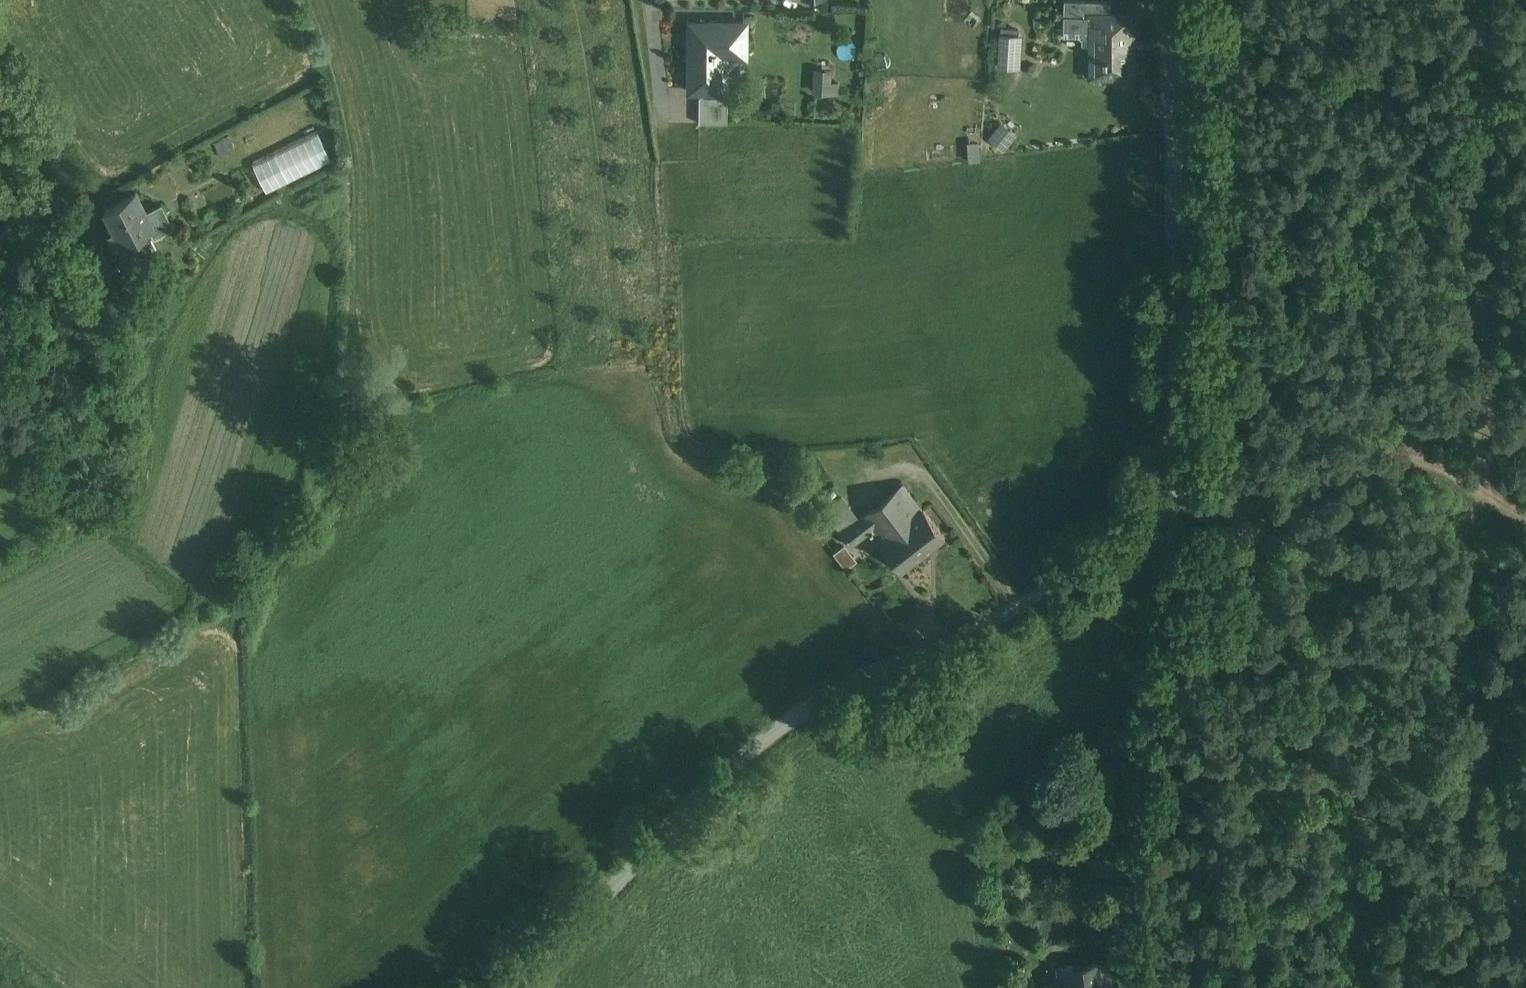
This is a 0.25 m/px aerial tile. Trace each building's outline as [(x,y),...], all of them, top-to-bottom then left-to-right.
[(1111,2),(1064,1),(1064,17),(1093,17),(1094,16),(1106,16),(1111,16),(1111,2)] [(1111,16),(1106,16),(1094,16),(1093,17),(1093,45),(1090,45),(1090,46),(1090,76),(1133,77),(1133,76),(1129,76),(1129,45),(1133,45),(1133,16),(1111,16)] [(1093,17),(1064,17),(1063,30),(1064,30),(1064,36),(1079,37),(1082,40),(1082,45),(1090,46),(1090,45),(1093,45),(1093,17)] [(746,22),(690,21),(690,23),(693,23),(693,49),(690,49),(690,90),(724,90),(724,71),(744,56),(746,56),(746,22)] [(1018,31),(1002,29),(999,68),(1016,69),(1018,31)] [(835,49),(818,48),(815,90),(830,91),(832,58),(835,58),(835,49)] [(728,96),(700,95),(699,122),(727,122),(728,96)] [(254,161),(268,190),(340,158),(326,129),(254,161)] [(137,191),(109,206),(105,208),(115,227),(108,231),(109,233),(116,247),(153,228),(155,227),(147,211),(137,191)] [(162,204),(147,211),(155,227),(153,228),(156,233),(173,225),(165,211),(166,211),(162,204)] [(152,239),(121,255),(129,271),(161,255),(152,239)] [(903,483),(862,515),(873,528),(872,529),(881,541),(923,509),(903,483)] [(881,541),(880,542),(901,569),(945,536),(924,508),(881,541)] [(859,518),(841,531),(852,545),(872,529),(873,528),(862,515),(859,518)] [(1060,967),(1064,987),(1112,987),(1108,959),(1060,967)]
